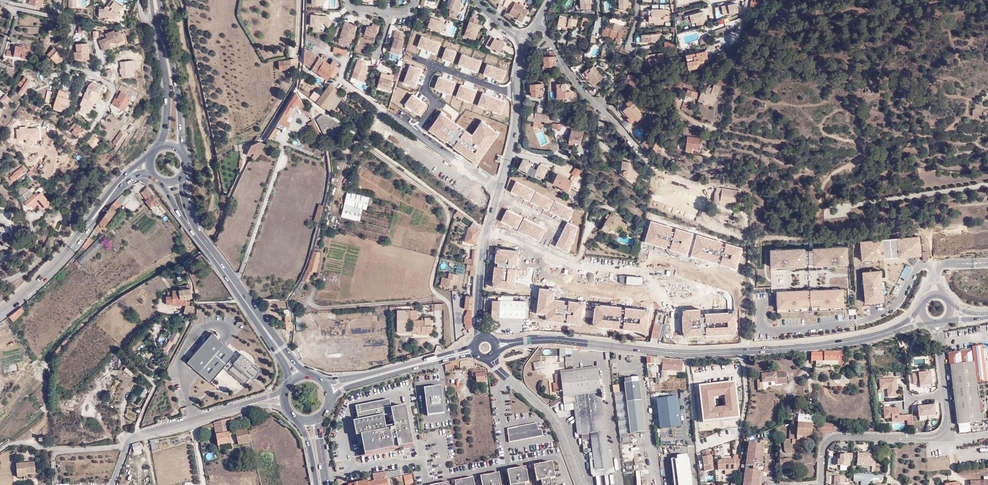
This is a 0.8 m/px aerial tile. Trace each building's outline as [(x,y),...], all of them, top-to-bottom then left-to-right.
[(26,6),(40,9),(42,0),(28,0),(26,6)] [(448,13),(456,17),(461,4),(459,3),(460,1),(457,0),(447,0),(444,9),(449,11),(448,13)] [(579,10),(590,9),(590,4),(589,4),(589,0),(578,0),(579,10)] [(618,2),(618,10),(628,10),(628,0),(618,0),(618,2)] [(765,5),(764,0),(757,0),(749,2),(748,10),(765,5)] [(65,10),(73,10),(74,1),(66,1),(65,10)] [(120,8),(110,1),(105,8),(104,8),(103,8),(103,9),(102,10),(97,10),(97,18),(106,19),(106,21),(114,21),(118,15),(116,13),(120,8)] [(515,20),(520,23),(527,11),(523,8),(523,7),(514,1),(507,13),(516,18),(515,20)] [(665,9),(651,9),(651,16),(649,16),(649,23),(655,23),(664,23),(664,16),(665,16),(665,15),(665,10),(665,9)] [(309,32),(318,33),(318,24),(323,24),(326,28),(331,22),(325,16),(308,15),(307,27),(310,27),(309,32)] [(569,18),(558,15),(556,26),(564,28),(564,26),(567,26),(566,29),(572,30),(573,26),(574,26),(576,17),(570,16),(569,18)] [(463,35),(472,38),(475,28),(478,28),(479,25),(476,23),(477,19),(469,16),(463,35)] [(430,17),(426,28),(440,33),(443,24),(441,23),(441,22),(430,17)] [(338,39),(350,43),(354,26),(342,22),(338,39)] [(362,35),(373,38),(377,25),(371,23),(369,27),(365,26),(362,35)] [(726,27),(714,31),(715,36),(728,32),(726,27)] [(602,38),(619,42),(622,32),(617,31),(617,29),(610,28),(610,29),(609,28),(609,30),(604,29),(603,31),(602,31),(601,35),(602,36),(602,38)] [(393,51),(399,33),(393,31),(391,37),(393,38),(389,50),(393,51)] [(328,44),(305,32),(305,37),(305,39),(324,50),(328,44)] [(120,41),(118,33),(113,34),(112,33),(103,36),(104,38),(96,41),(99,50),(107,47),(106,43),(111,42),(112,44),(120,41)] [(393,51),(397,53),(402,38),(403,35),(399,34),(400,33),(399,33),(393,51)] [(641,43),(652,42),(652,41),(656,41),(655,35),(640,36),(641,43)] [(440,44),(422,36),(418,47),(423,49),(429,51),(436,54),(440,44)] [(501,42),(497,40),(489,36),(484,44),(499,53),(504,44),(501,42)] [(574,40),(568,39),(566,46),(572,47),(574,40)] [(613,48),(616,53),(621,48),(618,45),(613,48)] [(82,63),(86,64),(85,47),(74,48),(74,56),(72,56),(72,63),(81,62),(82,63)] [(305,47),(305,62),(316,70),(323,58),(314,53),(305,47)] [(19,60),(25,61),(27,51),(13,48),(11,56),(11,58),(19,59),(19,60)] [(54,60),(59,56),(52,48),(44,55),(54,64),(56,62),(54,60)] [(345,51),(332,48),(331,54),(343,57),(345,51)] [(457,52),(446,49),(442,59),(447,60),(453,63),(457,52)] [(705,52),(684,56),(687,72),(704,68),(703,63),(707,62),(705,52)] [(482,62),(463,54),(459,65),(463,66),(472,70),(478,72),(482,62)] [(647,69),(648,72),(655,71),(655,69),(663,67),(662,55),(644,57),(644,61),(642,61),(643,69),(647,69)] [(323,58),(316,70),(328,78),(330,75),(335,77),(341,67),(339,66),(337,64),(339,62),(334,58),(331,63),(328,62),(323,58)] [(549,58),(543,58),(543,68),(555,68),(555,58),(553,58),(549,58)] [(364,62),(355,59),(350,77),(362,81),(364,75),(363,74),(366,66),(363,65),(364,62)] [(289,70),(290,62),(277,62),(277,71),(289,70)] [(506,72),(488,64),(483,75),(489,77),(499,81),(502,82),(506,72)] [(410,66),(403,82),(415,87),(417,83),(420,75),(422,71),(410,66)] [(589,69),(582,76),(584,78),(592,88),(596,85),(599,82),(601,84),(605,80),(593,67),(590,70),(589,69)] [(382,86),(386,75),(379,73),(375,85),(378,85),(382,86)] [(635,92),(647,94),(649,82),(637,80),(637,78),(633,78),(633,76),(626,75),(625,86),(628,87),(628,89),(635,90),(635,92)] [(443,80),(439,78),(435,89),(452,95),(456,84),(451,83),(443,80)] [(30,85),(21,79),(17,84),(16,83),(14,87),(18,90),(15,95),(19,97),(25,90),(26,91),(30,85)] [(530,97),(541,97),(541,91),(538,91),(538,89),(541,89),(541,84),(529,85),(529,93),(530,93),(530,97)] [(702,100),(713,103),(719,86),(712,84),(711,88),(705,86),(703,92),(700,91),(696,101),(701,103),(702,100)] [(563,85),(555,86),(556,100),(573,99),(573,95),(572,94),(571,93),(566,93),(566,87),(566,86),(565,86),(564,86),(563,85)] [(596,85),(592,88),(597,93),(601,90),(596,85)] [(77,112),(85,115),(89,104),(91,105),(96,95),(98,90),(89,86),(87,91),(85,90),(78,106),(79,107),(77,112)] [(314,105),(322,110),(336,92),(327,86),(314,105)] [(464,87),(461,86),(457,97),(473,103),(477,92),(472,90),(464,87)] [(685,95),(696,99),(697,95),(695,94),(695,92),(686,89),(685,95)] [(45,91),(42,102),(47,104),(50,92),(45,91)] [(56,91),(52,106),(64,110),(68,94),(56,91)] [(336,92),(322,110),(330,115),(343,97),(336,92)] [(128,100),(117,94),(113,101),(112,101),(109,106),(113,108),(113,109),(121,113),(128,100)] [(306,111),(295,94),(274,126),(279,130),(281,126),(287,129),(290,122),(285,120),(288,115),(292,117),(296,107),(301,114),(306,111)] [(486,95),(483,94),(478,105),(501,114),(506,103),(503,102),(494,98),(486,95)] [(416,98),(412,95),(405,104),(418,114),(425,104),(421,101),(416,98)] [(619,112),(630,125),(634,121),(636,123),(639,119),(637,117),(640,115),(628,101),(624,104),(628,107),(627,108),(625,106),(619,112)] [(438,117),(442,120),(445,116),(446,115),(441,111),(438,117)] [(541,131),(542,123),(546,124),(546,114),(534,114),(534,116),(533,121),(533,128),(537,128),(537,131),(541,131)] [(324,129),(331,120),(321,115),(314,121),(325,149),(329,146),(329,145),(332,143),(324,129)] [(493,135),(496,132),(484,123),(481,127),(479,125),(475,132),(478,134),(475,138),(472,135),(465,130),(463,132),(456,127),(458,125),(452,121),(445,116),(442,120),(438,117),(431,128),(435,130),(433,132),(446,141),(447,139),(455,144),(453,146),(463,153),(464,152),(467,154),(466,156),(474,162),(477,158),(479,159),(488,147),(487,145),(489,142),(491,143),(495,137),(493,135)] [(56,130),(59,133),(66,122),(63,120),(56,130)] [(66,132),(75,138),(80,130),(71,123),(66,132)] [(110,144),(115,148),(123,136),(121,135),(125,129),(122,126),(117,132),(118,133),(110,144)] [(321,148),(313,126),(310,126),(317,149),(321,148)] [(574,144),(579,146),(582,135),(571,132),(568,143),(569,143),(574,144)] [(82,145),(92,152),(96,146),(94,144),(96,142),(89,137),(82,145)] [(641,146),(646,148),(650,140),(645,137),(641,146)] [(699,150),(700,139),(685,137),(684,152),(691,153),(691,151),(699,152),(700,150),(699,150)] [(656,141),(651,150),(656,152),(657,150),(661,144),(656,141)] [(248,154),(253,157),(256,158),(258,154),(259,155),(265,144),(259,142),(251,148),(248,154)] [(530,163),(523,159),(519,168),(526,172),(526,173),(533,177),(535,173),(543,177),(547,169),(539,165),(537,170),(529,166),(530,163)] [(629,163),(621,162),(620,162),(619,175),(631,185),(638,175),(628,168),(629,163)] [(574,167),(569,174),(572,176),(574,177),(575,178),(580,171),(574,167)] [(11,177),(14,181),(22,175),(22,174),(24,172),(21,168),(12,175),(12,176),(11,177)] [(570,180),(557,174),(553,183),(561,187),(563,184),(569,188),(572,181),(571,181),(570,180)] [(516,180),(511,190),(529,200),(535,190),(516,180)] [(715,188),(702,184),(699,190),(713,194),(714,191),(717,192),(716,198),(715,203),(718,204),(719,199),(728,201),(739,204),(741,197),(737,196),(738,192),(717,187),(715,188)] [(154,207),(157,205),(145,190),(139,195),(146,203),(145,204),(150,210),(154,207)] [(536,190),(531,200),(549,209),(554,199),(536,190)] [(40,195),(37,197),(36,198),(35,196),(33,197),(28,192),(22,197),(27,203),(24,205),(28,209),(31,207),(33,209),(37,207),(40,211),(48,204),(40,195)] [(347,192),(344,204),(369,210),(372,198),(347,192)] [(24,205),(27,203),(22,197),(18,201),(22,206),(24,205)] [(122,201),(118,198),(109,209),(92,230),(96,233),(100,227),(104,230),(116,216),(113,214),(122,201)] [(719,199),(718,204),(718,205),(726,207),(728,201),(719,199)] [(555,200),(550,210),(568,219),(573,209),(555,200)] [(312,222),(316,223),(321,206),(317,205),(312,222)] [(344,205),(341,217),(359,221),(362,209),(344,205)] [(142,206),(110,230),(112,232),(144,208),(142,206)] [(507,208),(501,219),(516,227),(522,216),(507,208)] [(609,215),(604,223),(606,225),(602,229),(607,233),(609,231),(610,232),(612,230),(616,233),(621,227),(624,229),(626,234),(628,233),(629,234),(631,233),(626,226),(627,225),(626,224),(622,221),(622,220),(614,215),(613,216),(611,215),(611,216),(609,215)] [(524,218),(518,229),(540,240),(546,228),(524,218)] [(568,221),(556,245),(567,251),(575,235),(574,235),(579,227),(568,221)] [(670,250),(688,255),(694,234),(676,229),(675,232),(672,231),(673,228),(651,221),(645,242),(667,249),(667,246),(671,247),(670,250)] [(477,232),(479,232),(480,229),(473,222),(470,229),(468,228),(463,243),(471,246),(477,232)] [(697,235),(691,257),(716,264),(717,261),(721,262),(720,265),(736,270),(742,249),(726,244),(725,247),(722,246),(723,242),(697,235)] [(86,237),(78,246),(82,249),(90,240),(86,237)] [(920,237),(861,241),(862,261),(871,260),(879,260),(879,259),(904,257),(921,255),(920,237)] [(646,255),(656,258),(655,262),(665,265),(670,250),(649,244),(646,255)] [(517,266),(519,252),(496,249),(495,264),(498,264),(497,267),(495,267),(492,287),(514,290),(516,270),(512,270),(513,265),(517,266)] [(808,254),(808,266),(812,266),(812,269),(830,268),(847,268),(846,249),(811,251),(812,254),(808,254)] [(769,252),(770,270),(787,270),(805,269),(805,266),(808,266),(808,254),(804,254),(804,250),(769,252)] [(73,262),(70,266),(75,271),(78,268),(73,262)] [(791,272),(791,271),(771,271),(771,279),(776,279),(776,277),(785,277),(785,272),(791,272)] [(881,271),(862,272),(864,306),(870,306),(870,303),(884,301),(882,283),(881,271)] [(444,280),(444,288),(451,288),(451,287),(451,281),(455,281),(455,278),(455,275),(446,274),(446,280),(444,280)] [(301,293),(295,289),(292,293),(298,297),(301,293)] [(555,290),(540,289),(537,313),(547,314),(546,321),(562,323),(563,320),(567,320),(567,324),(582,325),(584,303),(568,301),(568,305),(565,305),(565,301),(554,300),(555,290)] [(827,290),(810,290),(811,306),(815,306),(815,307),(843,306),(843,289),(827,290)] [(184,291),(182,291),(183,300),(185,299),(191,298),(190,290),(184,291)] [(791,291),(777,291),(777,305),(777,308),(806,307),(806,306),(811,306),(810,290),(791,291)] [(182,291),(177,291),(171,292),(171,297),(171,305),(183,304),(185,299),(183,300),(182,291)] [(499,317),(524,318),(525,301),(513,300),(513,296),(502,295),(501,297),(498,297),(498,300),(492,300),(491,312),(484,312),(483,319),(487,320),(488,318),(499,318),(499,317)] [(471,328),(472,296),(466,296),(464,308),(468,309),(466,315),(465,316),(465,324),(465,327),(466,328),(467,328),(468,329),(469,328),(471,328)] [(183,317),(187,316),(191,305),(191,303),(183,304),(181,309),(180,314),(183,317)] [(596,305),(593,326),(619,329),(619,325),(624,326),(624,330),(647,332),(649,311),(625,308),(625,310),(622,310),(622,308),(596,305)] [(19,309),(7,318),(10,321),(22,312),(19,309)] [(285,331),(291,331),(290,320),(287,310),(283,311),(285,331)] [(406,314),(406,310),(397,310),(397,328),(407,328),(407,320),(407,314),(406,314)] [(415,317),(415,310),(406,310),(406,314),(407,314),(407,320),(413,320),(413,331),(417,331),(417,332),(427,332),(427,331),(432,331),(432,318),(427,318),(421,318),(421,320),(418,320),(418,317),(415,317)] [(682,311),(683,337),(701,337),(701,334),(706,333),(706,336),(737,335),(736,313),(705,314),(705,317),(701,317),(701,310),(682,311)] [(655,322),(651,337),(663,340),(666,325),(655,322)] [(166,343),(173,347),(180,334),(173,331),(166,343)] [(235,353),(211,333),(187,362),(211,382),(223,367),(228,361),(232,365),(229,369),(244,382),(248,377),(252,380),(260,370),(241,353),(233,361),(230,359),(235,353)] [(947,352),(947,351),(956,423),(957,423),(968,422),(980,420),(976,382),(987,380),(987,346),(982,347),(982,344),(971,345),(972,349),(951,351),(947,352)] [(846,353),(814,353),(813,361),(817,362),(824,361),(840,362),(840,366),(845,366),(846,353)] [(228,361),(223,367),(228,370),(229,369),(232,365),(228,361)] [(682,372),(682,362),(663,361),(662,368),(662,373),(667,373),(667,371),(682,372)] [(536,370),(543,369),(542,362),(535,363),(536,370)] [(131,375),(134,372),(126,366),(124,369),(131,375)] [(589,433),(591,448),(607,446),(600,388),(602,388),(602,382),(599,382),(597,368),(567,372),(560,373),(560,374),(555,375),(558,393),(562,392),(563,397),(566,418),(578,417),(580,434),(589,433)] [(475,377),(475,384),(487,383),(486,374),(485,374),(484,370),(475,371),(475,370),(471,370),(472,377),(475,377)] [(786,372),(761,375),(762,380),(757,380),(758,390),(763,390),(763,383),(775,382),(776,384),(787,383),(786,372)] [(932,388),(931,373),(912,375),(912,386),(919,385),(919,388),(932,388)] [(736,379),(699,383),(703,421),(741,417),(736,379)] [(887,398),(898,397),(896,379),(878,380),(879,390),(886,390),(887,398)] [(638,380),(625,381),(625,386),(630,432),(645,430),(639,384),(638,380)] [(428,414),(445,411),(441,384),(424,386),(428,414)] [(623,392),(615,392),(616,406),(624,406),(623,392)] [(678,395),(656,398),(660,429),(682,427),(678,395)] [(361,434),(365,454),(414,445),(406,405),(392,408),(391,408),(390,398),(356,405),(359,420),(354,421),(356,435),(361,434)] [(917,407),(918,419),(935,418),(934,405),(917,407)] [(913,425),(912,415),(899,416),(898,407),(882,408),(883,420),(891,419),(892,423),(906,421),(907,426),(913,425)] [(798,410),(798,418),(798,424),(818,424),(816,418),(813,418),(813,415),(806,415),(807,410),(798,410)] [(213,428),(217,447),(230,444),(228,428),(230,428),(229,424),(233,423),(232,418),(212,424),(213,428)] [(957,423),(958,432),(970,430),(968,422),(957,423)] [(537,423),(507,429),(509,442),(543,436),(541,429),(538,429),(537,423)] [(212,424),(196,430),(196,434),(213,428),(212,424)] [(812,428),(820,429),(818,424),(798,424),(790,425),(790,437),(792,437),(811,438),(812,428)] [(237,444),(249,442),(246,430),(235,433),(237,444)] [(792,437),(790,437),(786,437),(784,438),(784,448),(786,451),(792,451),(792,441),(792,437)] [(131,446),(133,453),(140,451),(139,443),(132,445),(131,446)] [(743,484),(761,484),(763,466),(762,466),(764,447),(748,445),(743,484)] [(607,446),(591,448),(594,470),(610,469),(607,446)] [(708,450),(703,452),(703,457),(705,471),(713,470),(711,456),(709,456),(708,450)] [(836,464),(847,465),(848,460),(851,460),(852,452),(843,451),(843,454),(838,454),(838,458),(836,458),(836,464)] [(671,458),(675,484),(693,484),(688,453),(677,454),(678,457),(671,458)] [(731,470),(739,469),(739,459),(724,459),(724,470),(731,470)] [(534,464),(535,468),(537,479),(542,479),(543,484),(552,484),(550,477),(555,476),(554,471),(552,460),(534,464)] [(624,474),(636,472),(633,460),(622,462),(624,474)] [(23,476),(33,475),(32,465),(21,466),(14,467),(15,477),(23,476)] [(508,470),(511,484),(516,484),(525,484),(525,482),(529,481),(526,466),(508,470)] [(394,478),(397,477),(396,470),(389,471),(371,475),(372,477),(372,479),(373,482),(389,479),(394,478)] [(882,473),(853,471),(852,480),(859,480),(859,484),(870,484),(870,480),(881,481),(882,473)] [(481,476),(483,484),(502,484),(499,472),(481,476)] [(409,475),(397,477),(398,484),(409,484),(411,484),(409,475)] [(654,480),(648,480),(647,475),(642,476),(642,484),(654,484),(654,480)] [(832,484),(847,484),(835,484),(835,480),(844,480),(844,475),(833,475),(832,484)] [(475,476),(455,478),(456,484),(476,484),(475,476)]
